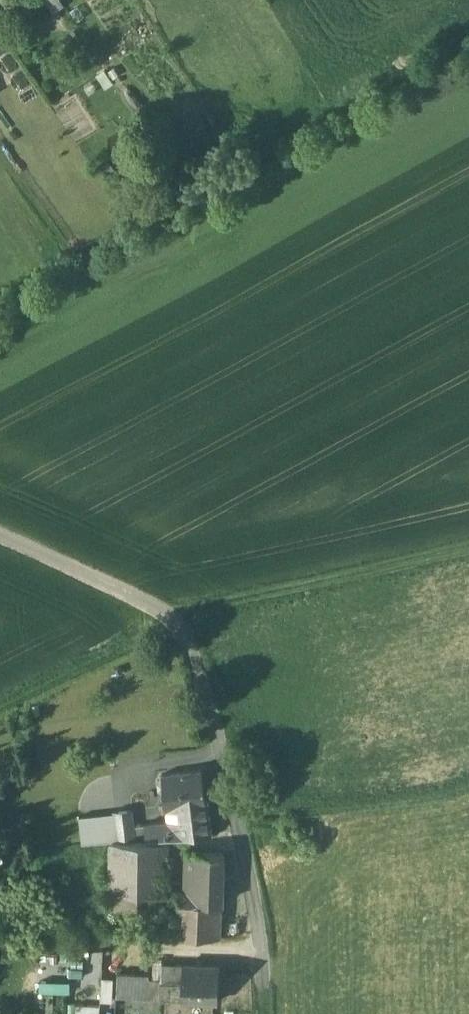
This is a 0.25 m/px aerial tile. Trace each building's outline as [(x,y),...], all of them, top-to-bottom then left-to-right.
[(55,25),(62,20),(50,0),(39,0),(55,25)] [(200,785),(160,790),(160,792),(156,797),(157,804),(162,808),(165,837),(142,840),(145,852),(208,850),(200,785)] [(129,826),(113,828),(116,855),(132,856),(131,841),(129,826)] [(142,840),(131,841),(132,856),(145,856),(145,852),(142,840)] [(116,855),(109,855),(108,905),(135,906),(165,907),(164,905),(166,856),(145,856),(132,856),(116,855)] [(220,869),(199,869),(199,876),(185,875),(184,875),(184,906),(184,917),(218,918),(220,869)] [(135,906),(108,905),(108,924),(135,925),(135,906)] [(164,905),(165,907),(135,906),(135,925),(174,927),(183,927),(184,917),(184,906),(164,905)] [(218,918),(184,917),(183,927),(174,927),(174,932),(173,950),(216,952),(218,918)] [(181,980),(160,979),(159,993),(158,1013),(180,1013),(216,1013),(218,981),(181,980)] [(147,988),(116,987),(114,1011),(158,1013),(159,993),(147,992),(147,988)] [(100,992),(99,1013),(110,1013),(112,993),(100,992)] [(68,1006),(68,995),(38,994),(38,1005),(68,1006)]
